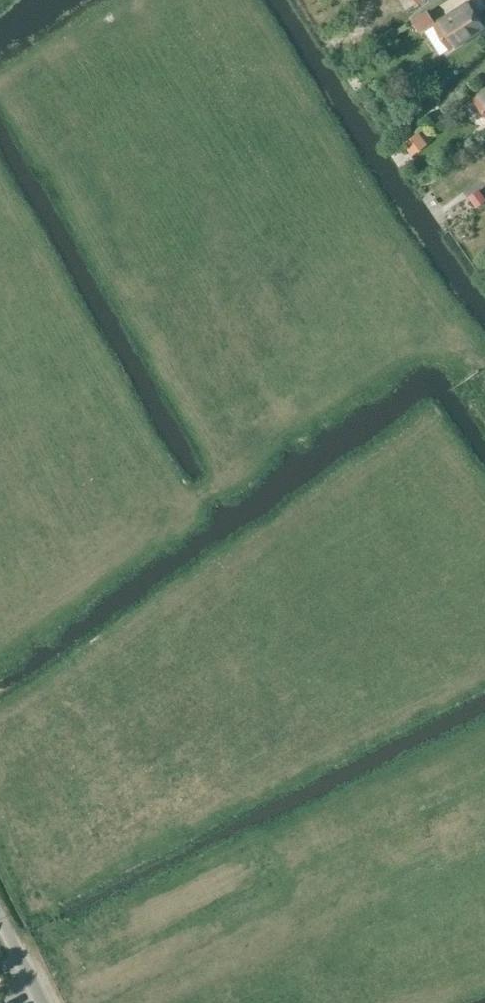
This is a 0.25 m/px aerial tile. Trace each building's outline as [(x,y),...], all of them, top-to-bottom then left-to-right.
[(469,1),(435,23),(450,47),(484,25),(469,1)] [(475,97),(484,111),(484,90),(475,97)]
